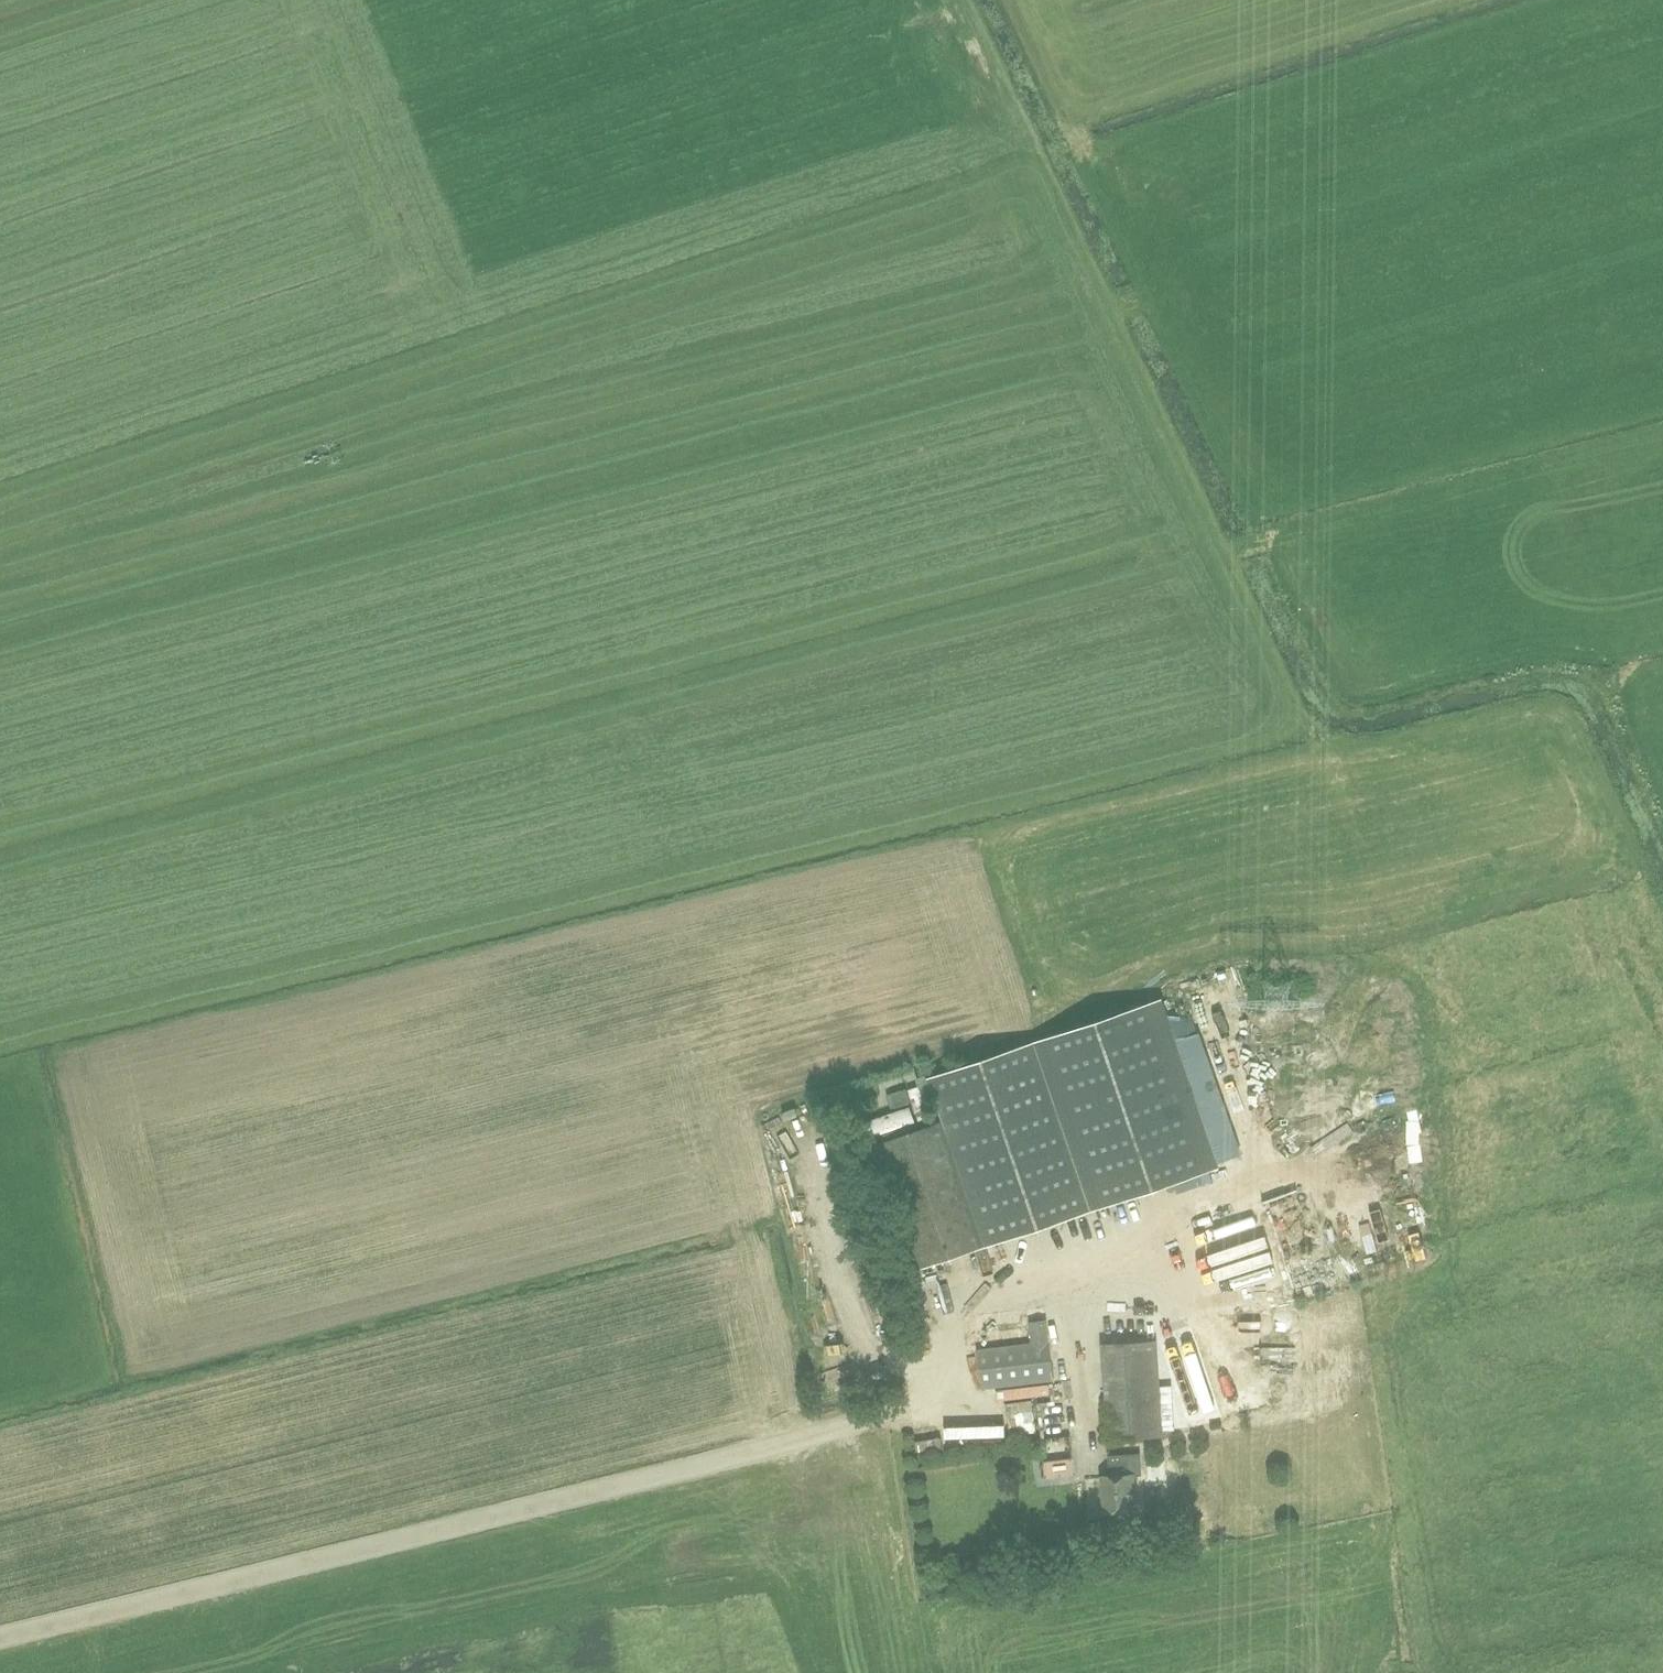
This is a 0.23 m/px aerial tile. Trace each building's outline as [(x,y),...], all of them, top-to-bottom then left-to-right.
[(1163,998),(929,1076),(945,1121),(987,1245),(1220,1168),(1163,998)] [(1219,1046),(1198,1052),(1201,1063),(1222,1057),(1219,1046)] [(1268,1085),(1281,1081),(1273,1054),(1260,1058),(1268,1085)] [(987,1245),(945,1121),(873,1145),(905,1241),(894,1245),(903,1274),(987,1245)] [(1274,1242),(1252,1248),(1255,1259),(1277,1252),(1274,1242)] [(1044,1342),(1048,1342),(1046,1320),(1030,1322),(1032,1343),(980,1350),(983,1377),(1047,1369),(1044,1342)] [(1176,1430),(1173,1385),(1160,1386),(1157,1341),(1103,1344),(1108,1441),(1163,1437),(1162,1431),(1176,1430)] [(1075,1385),(1052,1386),(1054,1431),(1076,1430),(1075,1385)] [(1133,1476),(1142,1476),(1141,1454),(1109,1456),(1110,1475),(1100,1476),(1102,1515),(1135,1513),(1133,1476)]
